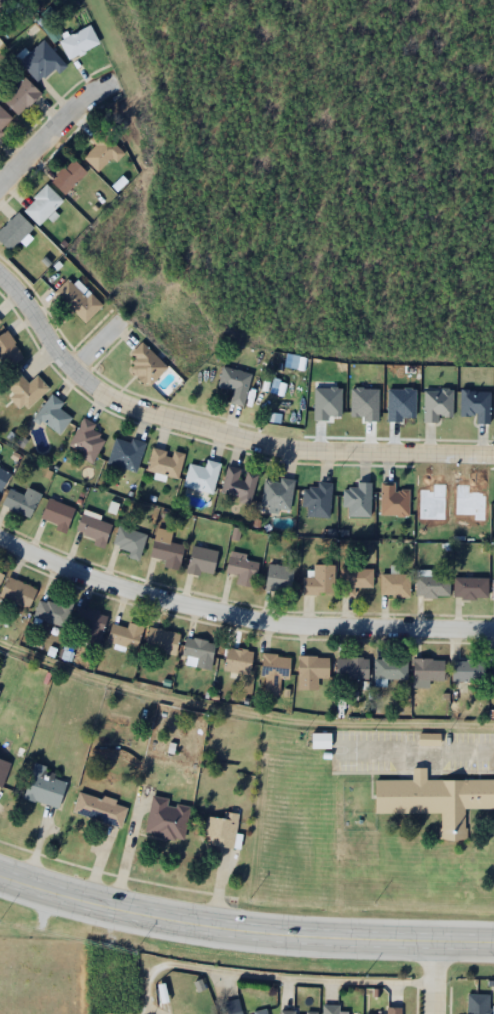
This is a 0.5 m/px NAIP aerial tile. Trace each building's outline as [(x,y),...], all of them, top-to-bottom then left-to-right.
[(13,0),(0,0),(0,13),(13,0)] [(68,59),(98,43),(88,25),(58,41),(68,59)] [(58,73),(66,65),(42,39),(18,62),(37,82),(52,67),(58,73)] [(39,92),(23,76),(0,99),(16,115),(39,92)] [(0,107),(0,132),(12,120),(0,107)] [(115,161),(124,153),(99,129),(89,139),(94,145),(83,157),(97,171),(111,157),(115,161)] [(85,173),(72,158),(49,179),(63,194),(85,173)] [(38,225),(62,201),(45,184),(21,209),(38,225)] [(32,228),(17,213),(0,229),(0,243),(8,252),(32,228)] [(82,323),(101,306),(88,292),(84,296),(68,278),(54,291),(82,323)] [(24,355),(4,330),(0,333),(0,361),(6,369),(24,355)] [(166,367),(141,341),(129,353),(135,360),(128,367),(147,386),(166,367)] [(243,406),(251,373),(221,366),(217,386),(233,390),(229,402),(243,406)] [(27,382),(18,372),(3,385),(11,395),(9,396),(22,411),(48,389),(36,374),(27,382)] [(63,402),(50,393),(33,417),(58,435),(71,417),(59,408),(63,402)] [(95,424),(84,417),(66,446),(91,461),(105,439),(91,430),(95,424)] [(114,436),(107,463),(135,471),(143,444),(114,436)] [(184,455),(152,446),(145,470),(177,479),(184,455)] [(188,463),(183,486),(212,493),(219,462),(206,459),(204,467),(188,463)] [(257,474),(243,470),(243,469),(226,466),(220,494),(250,502),(257,474)] [(10,473),(0,467),(0,489),(10,473)] [(293,481),(264,477),(260,507),(289,510),(293,481)] [(330,482),(316,481),(316,488),(305,487),(303,516),(329,517),(330,482)] [(343,507),(347,507),(347,516),(370,516),(370,484),(343,484),(343,507)] [(408,489),(394,489),(394,484),(379,484),(379,515),(408,515),(408,489)] [(22,495),(9,488),(0,505),(28,519),(41,494),(26,487),(22,495)] [(39,517),(56,526),(55,528),(63,533),(75,510),(49,497),(39,517)] [(75,532),(94,537),(92,544),(104,548),(112,521),(81,512),(75,532)] [(112,545),(129,551),(127,556),(137,560),(146,534),(118,525),(112,545)] [(169,542),(172,532),(155,528),(148,559),(178,566),(183,545),(169,542)] [(185,570),(211,576),(217,551),(191,545),(185,570)] [(224,572),(237,575),(235,584),(253,587),(259,559),(228,552),(224,572)] [(293,567),(268,562),(263,588),(288,592),(293,567)] [(302,593),(333,593),(333,565),(312,565),(312,576),(302,576),(302,593)] [(354,594),(354,587),(371,587),(371,568),(340,568),(340,594),(354,594)] [(409,595),(409,573),(379,573),(379,595),(409,595)] [(448,573),(415,573),(415,596),(448,596),(448,573)] [(36,589),(7,576),(0,592),(0,597),(27,609),(36,589)] [(453,597),(486,597),(486,577),(453,577),(453,597)] [(63,628),(74,603),(62,598),(59,606),(39,598),(33,615),(63,628)] [(87,628),(84,636),(99,640),(107,615),(79,605),(73,623),(87,628)] [(107,641),(135,649),(142,626),(127,621),(126,627),(113,622),(107,641)] [(179,633),(148,626),(143,648),(174,655),(179,633)] [(215,644),(186,635),(181,653),(197,657),(194,665),(208,669),(215,644)] [(248,674),(251,650),(226,646),(222,671),(248,674)] [(259,693),(278,694),(278,677),(288,677),(289,654),(260,653),(259,693)] [(297,690),(316,690),(316,677),(327,677),(327,655),(297,655),(297,690)] [(367,678),(367,657),(335,657),(335,678),(367,678)] [(406,657),(373,657),(373,678),(406,678),(406,657)] [(412,686),(428,686),(428,680),(443,680),(443,658),(412,658),(412,686)] [(483,660),(451,660),(451,681),(483,681),(483,660)] [(314,724),(314,743),(334,744),(334,725),(314,724)] [(438,734),(419,734),(419,745),(438,745),(438,734)] [(2,782),(13,756),(0,750),(0,781),(2,782)] [(35,756),(24,791),(63,802),(70,775),(48,769),(50,761),(35,756)] [(413,773),(376,774),(377,807),(443,805),(444,821),(439,821),(439,834),(470,833),(469,806),(493,805),(493,770),(428,772),(428,760),(413,761),(413,773)] [(80,785),(73,807),(123,821),(128,802),(117,798),(119,792),(104,788),(103,791),(80,785)] [(154,789),(146,825),(153,826),(152,830),(174,835),(175,831),(183,832),(190,799),(178,796),(177,801),(168,799),(170,793),(154,789)] [(224,802),(224,810),(206,808),(203,839),(236,843),(240,804),(224,802)] [(466,1013),(493,1013),(493,1009),(491,1009),(491,988),(466,988),(466,1013)] [(229,1013),(270,1013),(266,1001),(253,1005),(254,1010),(246,1012),(239,989),(223,994),(229,1013)] [(324,1013),(363,1013),(346,1013),(346,1011),(340,1011),(340,999),(324,999),(324,1013)] [(404,1001),(386,1001),(385,1013),(404,1013),(404,1001)] [(279,1013),(319,1013),(320,1005),(306,1004),(305,1010),(296,1009),(296,1005),(280,1004),(279,1013)]
